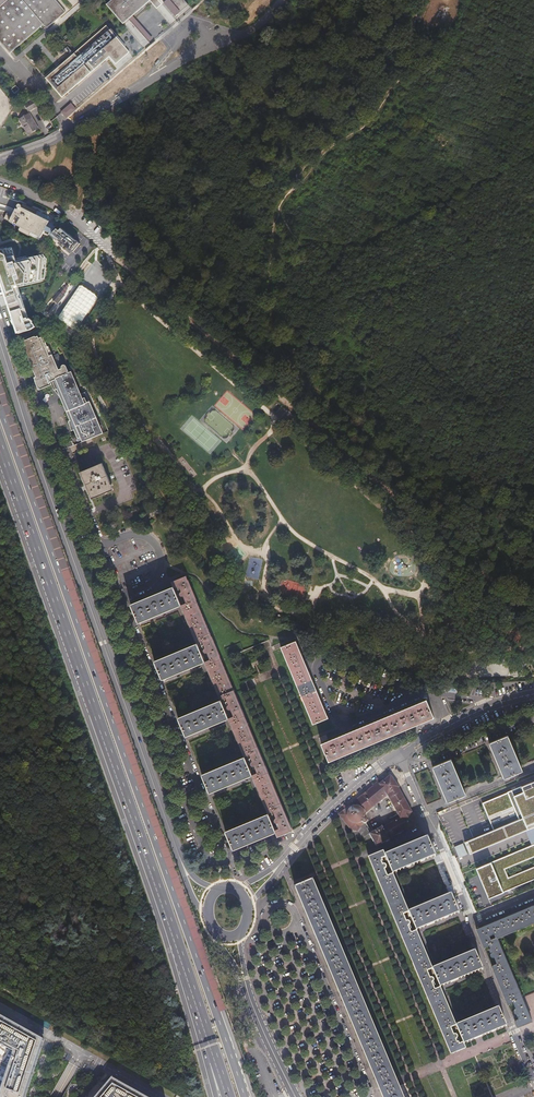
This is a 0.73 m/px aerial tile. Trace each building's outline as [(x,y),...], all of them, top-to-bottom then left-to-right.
[(10,54),(13,52),(42,27),(45,24),(49,28),(67,12),(57,0),(0,0),(0,42),(10,54)] [(104,6),(120,24),(148,1),(147,0),(111,0),(104,6)] [(73,53),(43,79),(60,99),(107,59),(113,66),(128,53),(117,39),(105,26),(73,53)] [(62,50),(67,57),(72,53),(67,46),(62,50)] [(15,86),(10,89),(13,94),(18,90),(15,86)] [(27,92),(15,99),(19,105),(30,98),(27,92)] [(36,103),(26,109),(30,115),(40,109),(36,103)] [(66,119),(76,110),(70,103),(60,112),(66,119)] [(31,118),(20,125),(29,139),(40,133),(31,118)] [(54,230),(53,230),(55,225),(48,222),(48,221),(50,218),(36,211),(22,203),(21,205),(19,204),(17,204),(17,205),(17,206),(17,207),(18,208),(17,209),(15,208),(12,214),(7,211),(3,218),(19,227),(17,230),(28,236),(30,232),(40,237),(44,231),(51,234),(72,252),(79,244),(60,227),(58,230),(56,229),(54,230)] [(15,287),(39,279),(40,277),(42,277),(42,273),(44,273),(46,260),(40,253),(34,255),(34,253),(14,258),(12,247),(9,247),(4,249),(4,248),(0,249),(0,254),(3,256),(5,264),(10,262),(15,275),(13,275),(15,280),(13,281),(15,287)] [(3,256),(0,254),(0,293),(14,335),(29,329),(32,326),(28,319),(26,320),(15,287),(13,281),(15,280),(13,275),(15,275),(10,262),(5,264),(3,256)] [(68,293),(62,288),(55,296),(61,302),(68,293)] [(85,440),(105,432),(89,390),(84,392),(75,370),(73,371),(70,364),(70,363),(69,363),(68,363),(68,362),(67,363),(63,351),(57,354),(53,343),(52,344),(48,334),(44,335),(43,333),(40,334),(40,333),(28,338),(30,342),(28,343),(40,374),(38,375),(39,377),(39,378),(42,387),(55,382),(54,379),(56,378),(60,386),(58,387),(64,396),(64,395),(73,418),(71,419),(74,429),(76,428),(80,437),(83,435),(85,440)] [(83,470),(81,470),(89,488),(92,497),(113,489),(102,462),(96,465),(90,467),(83,470)] [(154,513),(165,510),(164,507),(162,507),(159,503),(152,505),(154,513)] [(173,586),(181,605),(197,643),(205,662),(221,700),(229,720),(245,758),(252,777),(256,785),(260,794),(262,801),(267,812),(268,815),(275,833),(277,837),(292,831),(186,575),(172,582),(173,586)] [(173,586),(130,603),(138,622),(181,605),(173,586)] [(297,641),(282,647),(314,725),(329,719),(327,715),(320,697),(313,681),(306,663),(298,645),(297,641)] [(197,643),(154,660),(162,680),(205,662),(197,643)] [(323,743),(321,743),(329,760),(330,760),(341,755),(348,752),(367,744),(368,744),(370,743),(371,742),(374,741),(375,741),(377,740),(378,739),(379,739),(381,738),(382,738),(384,737),(385,736),(388,735),(391,734),(392,734),(394,733),(395,732),(398,731),(399,731),(401,730),(402,729),(405,728),(406,728),(408,727),(409,726),(412,725),(413,725),(414,724),(415,724),(416,723),(418,723),(419,722),(420,722),(422,721),(423,721),(425,720),(426,719),(429,718),(430,718),(433,717),(433,716),(426,699),(425,699),(422,701),(421,701),(419,702),(418,702),(416,703),(415,704),(412,705),(411,705),(409,706),(408,707),(405,708),(404,708),(402,709),(401,710),(398,711),(395,712),(394,712),(392,713),(391,714),(388,715),(387,715),(385,716),(384,717),(381,718),(380,718),(378,719),(377,720),(374,721),(371,722),(370,723),(367,724),(364,725),(363,726),(361,727),(360,727),(357,728),(356,728),(354,730),(353,730),(350,731),(349,731),(347,732),(346,733),(343,734),(342,734),(340,735),(339,736),(336,737),(335,737),(333,738),(332,739),(329,740),(328,740),(326,741),(325,741),(323,743)] [(221,700),(178,718),(186,737),(229,720),(221,700)] [(503,777),(503,778),(521,771),(521,770),(520,767),(519,766),(518,764),(518,763),(517,760),(517,759),(516,757),(515,756),(514,753),(514,752),(513,750),(512,749),(511,746),(511,745),(510,743),(509,742),(508,739),(508,738),(507,736),(506,734),(488,742),(490,746),(490,747),(491,749),(492,750),(493,753),(493,754),(494,755),(494,756),(494,757),(495,760),(496,761),(496,762),(497,763),(497,764),(498,767),(499,768),(500,770),(500,771),(501,773),(501,774),(503,777)] [(203,775),(202,775),(210,794),(211,794),(214,793),(214,792),(217,791),(218,791),(220,790),(221,790),(222,789),(224,789),(225,788),(227,787),(228,787),(231,786),(232,786),(234,784),(235,784),(238,783),(239,783),(241,782),(242,781),(244,781),(245,780),(246,780),(248,779),(249,779),(251,778),(252,777),(245,758),(244,758),(241,759),(240,760),(238,761),(237,761),(234,762),(233,762),(231,763),(230,764),(227,765),(226,765),(224,766),(223,767),(220,768),(217,769),(216,769),(213,771),(212,771),(210,772),(209,772),(207,773),(206,774),(203,775)] [(446,801),(447,802),(465,794),(465,793),(464,791),(463,790),(462,787),(462,786),(461,784),(460,783),(459,781),(459,780),(458,777),(458,776),(456,773),(455,770),(455,769),(454,767),(453,766),(452,763),(452,762),(451,760),(450,759),(432,766),(432,767),(433,770),(434,771),(435,773),(435,774),(436,777),(437,778),(437,780),(438,780),(438,781),(439,784),(440,785),(441,787),(441,788),(442,790),(442,791),(443,794),(444,795),(445,797),(445,798),(446,801)] [(338,815),(339,816),(339,817),(350,831),(359,832),(361,822),(362,823),(363,823),(364,824),(365,823),(366,823),(366,822),(367,821),(366,820),(366,819),(365,818),(365,817),(366,814),(366,813),(387,796),(400,817),(384,827),(383,826),(370,833),(378,846),(391,839),(406,830),(407,833),(416,828),(414,825),(418,823),(411,811),(397,788),(398,787),(390,776),(380,784),(378,781),(371,787),(338,815)] [(522,787),(508,793),(482,803),(493,829),(464,841),(469,853),(526,830),(530,840),(532,845),(490,863),(484,865),(483,866),(475,869),(488,899),(503,893),(533,879),(533,867),(509,877),(505,868),(533,856),(533,782),(522,787)] [(227,831),(226,832),(233,850),(234,849),(237,849),(238,848),(240,847),(241,847),(244,846),(244,845),(245,845),(247,844),(248,844),(251,843),(252,842),(254,841),(255,841),(257,840),(258,840),(261,839),(262,838),(264,837),(265,837),(267,836),(268,836),(269,835),(271,834),(272,834),(274,833),(275,833),(268,815),(267,815),(265,816),(264,816),(261,817),(260,818),(258,819),(257,819),(254,820),(253,820),(251,822),(250,822),(247,823),(246,823),(244,824),(243,825),(240,826),(239,826),(237,827),(236,828),(233,829),(230,830),(227,831)] [(434,857),(435,857),(427,838),(426,838),(423,839),(422,840),(420,841),(419,841),(417,842),(416,842),(413,843),(412,844),(410,845),(409,845),(406,846),(405,847),(403,848),(402,848),(399,849),(398,850),(396,851),(395,851),(392,852),(391,853),(389,854),(388,854),(386,855),(385,855),(393,874),(394,874),(396,873),(397,872),(399,871),(400,871),(403,870),(404,870),(406,869),(407,868),(410,867),(411,867),(413,866),(414,865),(417,864),(418,864),(420,863),(421,862),(423,862),(424,861),(425,861),(427,860),(428,859),(431,858),(434,857)] [(459,857),(468,854),(463,842),(454,845),(459,857)] [(395,880),(393,874),(385,855),(383,851),(368,857),(451,1054),(466,1048),(464,1044),(456,1025),(451,1013),(448,1005),(444,995),(440,987),(432,968),(429,960),(424,948),(419,936),(417,931),(409,912),(406,905),(401,893),(395,880)] [(313,881),(295,888),(295,889),(296,891),(296,892),(297,894),(297,895),(298,895),(299,897),(299,898),(300,901),(300,902),(301,904),(302,905),(303,908),(303,909),(304,911),(305,912),(306,915),(306,916),(307,918),(308,919),(309,922),(309,923),(310,925),(310,926),(311,928),(312,929),(312,931),(313,932),(313,933),(314,935),(315,936),(316,939),(316,940),(317,942),(317,943),(319,946),(319,947),(320,949),(320,950),(321,952),(322,953),(323,956),(323,957),(324,958),(324,959),(324,960),(325,962),(326,963),(327,965),(327,966),(328,969),(329,970),(330,972),(330,973),(331,976),(332,977),(333,979),(333,980),(334,983),(335,984),(336,986),(336,987),(337,989),(337,990),(337,991),(338,993),(339,994),(340,996),(340,997),(341,1000),(342,1001),(343,1003),(343,1004),(344,1007),(344,1008),(346,1010),(346,1011),(346,1012),(347,1013),(347,1014),(348,1017),(349,1018),(350,1020),(350,1021),(351,1024),(352,1025),(353,1027),(353,1028),(354,1030),(354,1031),(355,1032),(355,1034),(356,1035),(357,1038),(358,1041),(359,1042),(360,1044),(360,1045),(361,1048),(362,1049),(363,1051),(363,1052),(364,1054),(364,1055),(365,1056),(365,1058),(366,1059),(367,1061),(367,1062),(368,1064),(368,1065),(369,1066),(370,1068),(370,1069),(371,1072),(372,1073),(372,1075),(373,1076),(374,1078),(374,1079),(375,1081),(376,1082),(377,1085),(377,1086),(378,1088),(378,1089),(380,1092),(380,1093),(381,1095),(381,1096),(382,1096),(403,1096),(402,1096),(402,1095),(401,1092),(401,1091),(399,1089),(399,1088),(398,1085),(398,1084),(397,1082),(396,1081),(395,1078),(395,1077),(394,1075),(393,1074),(392,1071),(391,1068),(391,1067),(390,1065),(389,1064),(388,1062),(388,1061),(387,1058),(385,1055),(385,1054),(384,1051),(384,1050),(382,1048),(382,1047),(381,1044),(380,1041),(379,1040),(378,1038),(378,1037),(377,1034),(376,1033),(375,1031),(375,1030),(374,1027),(374,1026),(372,1024),(372,1023),(371,1021),(371,1020),(370,1017),(369,1016),(368,1014),(368,1013),(367,1010),(366,1009),(365,1007),(365,1006),(364,1004),(364,1003),(363,1000),(362,999),(361,997),(361,996),(360,993),(359,992),(358,990),(358,989),(357,987),(356,986),(355,983),(355,982),(354,980),(354,979),(353,976),(352,975),(351,973),(351,972),(350,969),(349,968),(348,966),(348,965),(347,962),(346,962),(345,959),(345,958),(344,956),(344,955),(343,952),(342,951),(341,949),(341,948),(340,946),(339,945),(338,943),(338,942),(337,939),(337,938),(336,936),(335,935),(334,932),(334,931),(333,929),(332,928),(331,925),(331,924),(330,922),(329,921),(329,919),(328,918),(327,915),(327,914),(326,912),(325,911),(324,908),(324,907),(323,905),(322,904),(321,901),(320,898),(319,897),(318,894),(317,891),(317,890),(316,888),(315,887),(314,885),(314,884),(313,882),(313,881)] [(457,914),(458,913),(450,894),(449,895),(447,896),(446,896),(444,897),(443,898),(440,899),(439,899),(437,900),(436,901),(433,902),(432,902),(430,903),(429,904),(426,905),(425,905),(423,906),(422,906),(419,908),(418,908),(416,909),(415,909),(413,910),(412,911),(409,912),(417,931),(420,930),(421,929),(423,928),(424,928),(426,927),(427,926),(428,926),(430,925),(431,925),(433,924),(434,923),(435,923),(437,922),(438,922),(440,921),(441,921),(444,919),(445,919),(447,918),(448,918),(451,917),(452,916),(454,915),(455,915),(457,914)] [(522,910),(503,917),(487,924),(476,929),(482,943),(483,947),(489,945),(492,952),(491,953),(491,954),(492,955),(492,956),(493,957),(494,957),(497,963),(491,966),(493,971),(501,989),(505,1000),(507,1005),(513,1002),(520,1018),(515,1021),(517,1027),(520,1026),(531,1021),(521,997),(497,937),(533,921),(533,905),(522,910)] [(481,970),(482,970),(474,951),(473,952),(471,953),(470,953),(468,954),(467,954),(464,955),(463,956),(461,957),(460,957),(457,958),(456,959),(454,960),(453,960),(450,961),(449,961),(447,962),(446,963),(443,964),(442,964),(440,965),(439,966),(436,967),(433,968),(432,968),(440,987),(441,987),(443,986),(444,986),(447,985),(448,984),(450,983),(451,983),(454,982),(455,981),(457,980),(458,980),(461,979),(464,977),(465,977),(468,976),(469,976),(470,975),(471,975),(472,974),(475,973),(478,972),(479,971),(481,970)] [(505,1027),(506,1027),(498,1008),(497,1008),(495,1009),(494,1010),(492,1011),(491,1011),(488,1012),(487,1013),(485,1014),(484,1014),(481,1015),(480,1015),(478,1017),(477,1017),(474,1018),(473,1018),(471,1019),(470,1020),(467,1021),(466,1021),(464,1022),(463,1023),(461,1024),(460,1024),(457,1025),(456,1025),(464,1044),(465,1044),(467,1043),(468,1042),(471,1041),(472,1041),(474,1040),(475,1039),(478,1038),(479,1038),(481,1037),(482,1036),(485,1035),(488,1034),(489,1034),(492,1033),(493,1032),(494,1032),(495,1031),(496,1031),(499,1030),(499,1029),(502,1028),(503,1028),(505,1027)] [(44,1042),(0,1017),(0,1047),(14,1055),(0,1096),(26,1096),(44,1042)] [(112,1081),(99,1096),(141,1096),(112,1081)]
